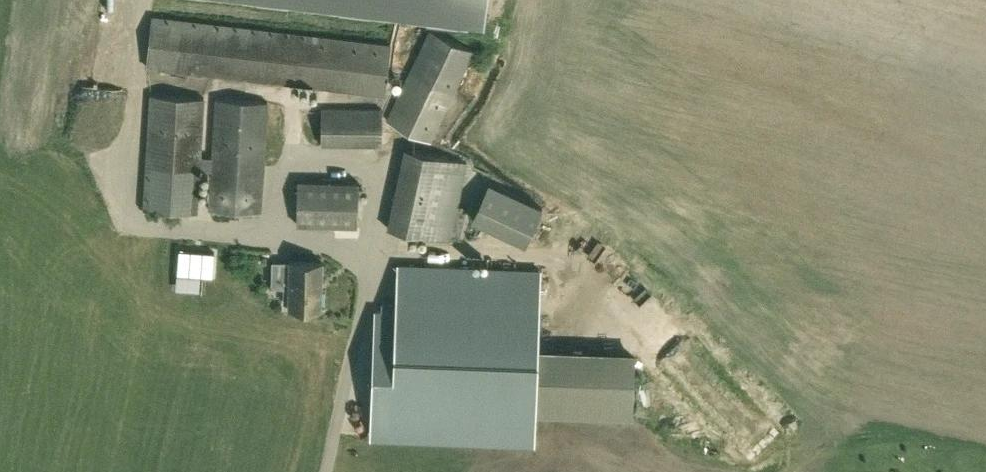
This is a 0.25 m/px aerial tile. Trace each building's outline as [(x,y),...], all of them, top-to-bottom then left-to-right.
[(484,31),(488,0),(221,0),(484,31)] [(386,95),(392,45),(154,16),(148,67),(386,95)] [(473,51),(430,31),(388,120),(431,141),(473,51)] [(212,171),(210,208),(262,211),(268,103),(216,100),(213,158),(201,157),(204,99),(152,96),(146,210),(199,214),(202,170),(212,171)] [(383,146),(383,110),(322,109),(322,144),(383,146)] [(388,228),(450,242),(451,241),(460,242),(467,209),(458,206),(468,163),(405,148),(388,228)] [(359,228),(360,183),(299,181),(297,226),(359,228)] [(544,207),(489,182),(471,220),(525,246),(544,207)] [(270,288),(290,289),(289,307),(322,308),(324,262),(291,261),(291,263),(271,263),(270,288)] [(377,311),(373,439),(534,445),(540,271),(399,265),(397,311),(377,311)] [(537,414),(634,418),(637,354),(539,350),(537,414)]
